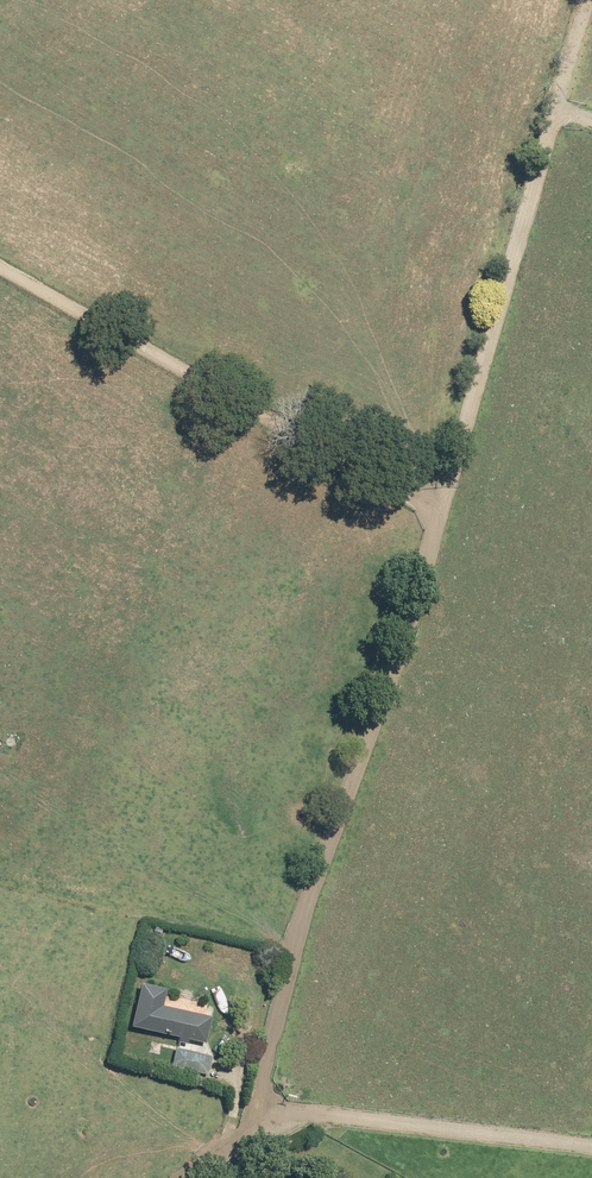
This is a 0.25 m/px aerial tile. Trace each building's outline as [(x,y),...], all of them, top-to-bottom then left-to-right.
[(214,998),(138,981),(128,1025),(171,1035),(166,1065),(208,1074),(214,1045),(205,1043),(214,998)]
